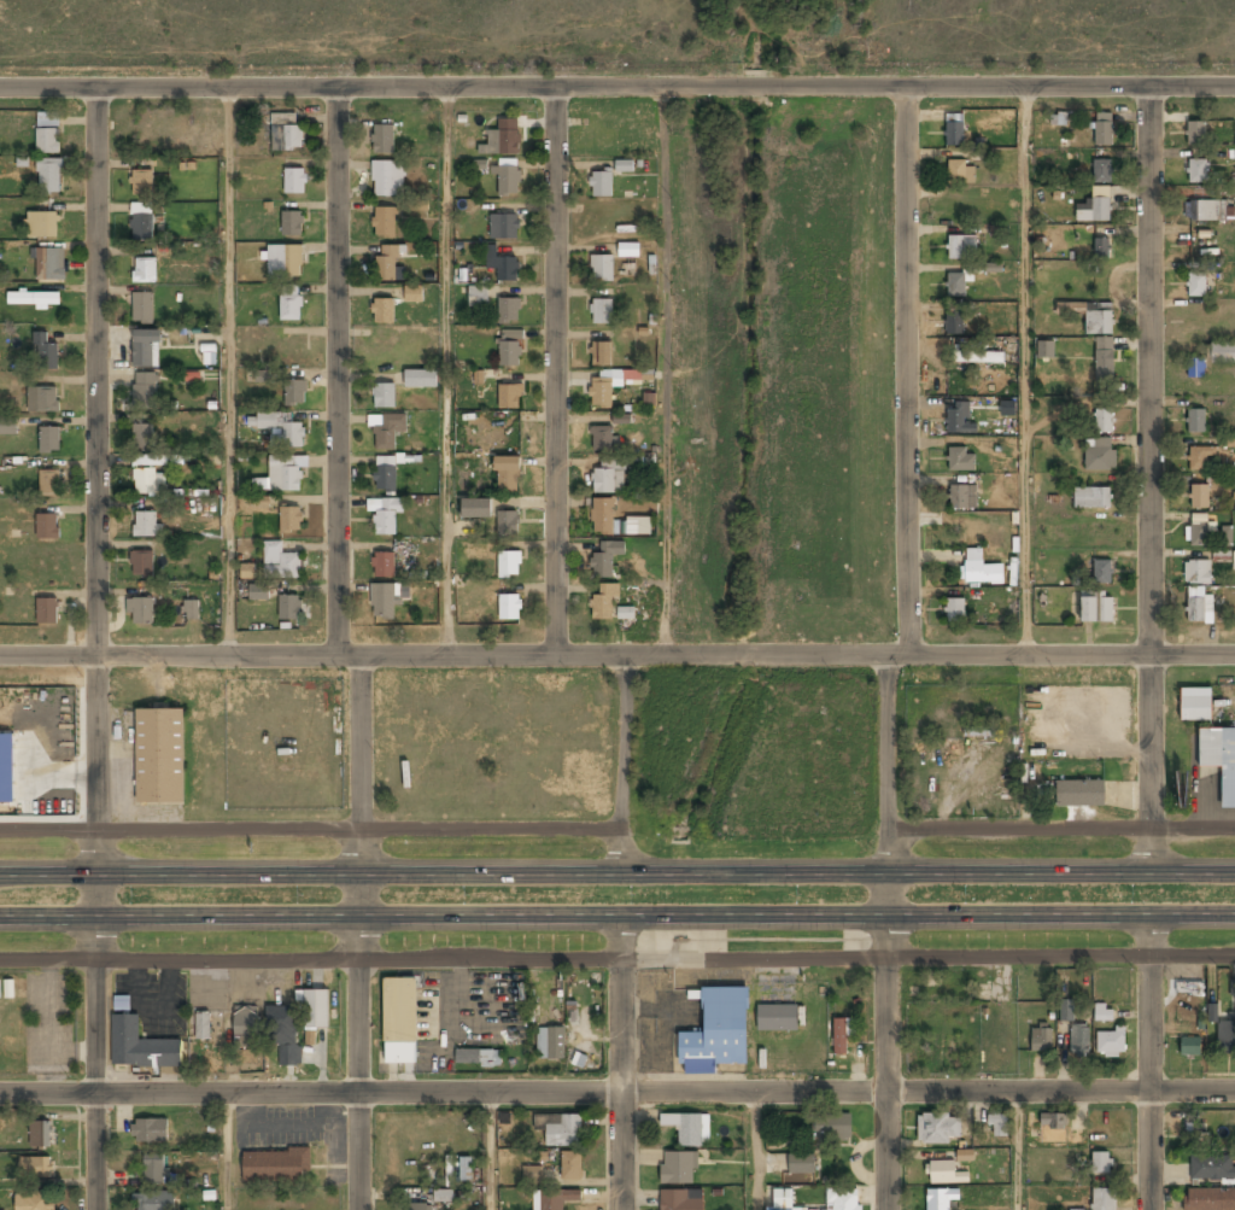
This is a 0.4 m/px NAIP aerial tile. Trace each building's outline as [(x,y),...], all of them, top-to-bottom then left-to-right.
[(37,126),(59,126),(59,113),(38,112),(37,126)] [(1112,147),(1112,112),(1094,112),(1094,147),(1112,147)] [(271,151),(300,151),(300,113),(271,113),(271,151)] [(946,146),(961,146),(961,116),(946,116),(946,146)] [(517,154),(517,119),(498,119),(498,131),(487,131),(487,145),(478,145),(478,154),(517,154)] [(1204,147),(1204,122),(1187,122),(1187,147),(1204,147)] [(373,154),(393,154),(393,125),(373,125),(373,154)] [(36,129),(36,153),(58,153),(58,129),(36,129)] [(60,160),(39,160),(39,198),(60,198),(60,160)] [(373,197),(404,197),(404,160),(373,160),(373,197)] [(1094,160),(1094,185),(1111,185),(1111,160),(1094,160)] [(1206,160),(1187,160),(1187,185),(1206,185),(1206,160)] [(946,163),(946,183),(974,183),(974,163),(946,163)] [(519,164),(497,164),(497,195),(519,195),(519,164)] [(305,169),(283,169),(283,194),(305,194),(305,169)] [(153,170),(130,170),(130,195),(153,195),(153,170)] [(610,173),(590,173),(590,198),(610,198),(610,173)] [(1110,198),(1090,198),(1090,211),(1077,211),(1077,222),(1110,222),(1110,198)] [(407,211),(428,210),(428,200),(407,200),(407,211)] [(1223,222),(1223,201),(1184,201),(1184,222),(1223,222)] [(396,207),(373,207),(373,239),(396,239),(396,207)] [(25,236),(58,236),(58,212),(25,212),(25,236)] [(302,236),(302,212),(282,212),(282,236),(302,236)] [(133,214),(133,241),(153,241),(153,214),(133,214)] [(519,239),(519,215),(490,215),(490,239),(519,239)] [(976,236),(947,236),(947,258),(976,258),(976,236)] [(1105,240),(1096,241),(1098,256),(1106,255),(1105,240)] [(620,256),(638,256),(638,244),(620,245),(620,256)] [(268,246),(268,280),(300,280),(300,246),(268,246)] [(377,281),(396,281),(396,246),(377,246),(377,281)] [(517,258),(494,258),(494,246),(486,246),(486,269),(497,269),(497,283),(517,283),(517,258)] [(58,249),(35,249),(35,280),(58,280),(58,249)] [(591,255),(591,280),(613,280),(613,255),(591,255)] [(156,258),(134,258),(134,283),(156,283),(156,258)] [(970,280),(970,274),(946,274),(946,297),(965,297),(965,280),(970,280)] [(1187,274),(1187,297),(1206,297),(1206,274),(1187,274)] [(280,321),(300,321),(300,286),(280,286),(280,321)] [(409,303),(422,299),(419,286),(405,290),(409,303)] [(468,287),(468,306),(487,306),(487,287),(468,287)] [(59,292),(8,292),(8,306),(59,306),(59,292)] [(134,323),(151,323),(151,296),(134,296),(134,323)] [(519,299),(498,299),(498,325),(519,325),(519,299)] [(590,322),(611,322),(611,299),(590,299),(590,322)] [(373,300),(373,325),(393,325),(393,300),(373,300)] [(1112,334),(1112,303),(1057,303),(1057,315),(1085,315),(1084,334),(1112,334)] [(964,335),(964,311),(946,311),(946,335),(964,335)] [(157,368),(157,332),(134,333),(134,368),(157,368)] [(498,367),(521,367),(521,332),(498,332),(498,367)] [(35,333),(35,368),(58,368),(58,343),(47,343),(47,333),(35,333)] [(1096,384),(1113,384),(1113,338),(1096,338),(1096,384)] [(611,341),(591,341),(591,364),(611,364),(611,341)] [(1053,341),(1037,341),(1038,358),(1054,358),(1053,341)] [(1210,362),(1234,362),(1234,343),(1210,343),(1210,362)] [(1005,352),(954,352),(954,362),(1005,362),(1005,352)] [(1187,378),(1204,378),(1204,360),(1187,360),(1187,378)] [(255,382),(275,383),(276,370),(255,370),(255,382)] [(435,388),(435,372),(405,372),(405,388),(435,388)] [(590,410),(611,410),(611,382),(652,382),(652,372),(590,372),(590,410)] [(134,408),(156,408),(156,374),(134,374),(134,408)] [(305,405),(305,381),(285,381),(285,405),(305,405)] [(373,385),(373,409),(394,409),(394,385),(373,385)] [(521,385),(498,385),(498,409),(521,409),(521,385)] [(28,410),(58,410),(58,387),(28,387),(28,410)] [(947,434),(971,434),(971,404),(947,404),(947,434)] [(1186,433),(1204,433),(1204,409),(1186,409),(1186,433)] [(1113,433),(1113,410),(1095,410),(1095,433),(1113,433)] [(630,424),(631,414),(613,413),(612,423),(630,424)] [(304,423),(289,423),(289,415),(254,414),(254,428),(273,429),(273,446),(303,448),(304,423)] [(394,450),(394,434),(405,434),(405,416),(373,416),(373,450),(394,450)] [(14,434),(14,421),(0,421),(0,434),(14,434)] [(133,425),(133,448),(153,448),(153,425),(133,425)] [(40,454),(59,454),(59,426),(40,426),(40,454)] [(591,451),(611,451),(611,428),(591,428),(591,451)] [(1084,440),(1084,472),(1114,472),(1114,440),(1084,440)] [(947,472),(974,472),(974,460),(965,460),(965,448),(947,448),(947,472)] [(1214,470),(1214,448),(1189,448),(1189,470),(1214,470)] [(134,466),(168,466),(168,456),(134,456),(134,466)] [(519,492),(519,457),(496,456),(496,492),(519,492)] [(256,480),(256,491),(303,491),(303,457),(269,457),(269,480),(256,480)] [(592,492),(624,492),(624,460),(603,460),(603,469),(592,469),(592,492)] [(375,492),(396,492),(396,466),(375,466),(375,492)] [(41,495),(58,495),(58,469),(41,469),(41,495)] [(134,469),(134,495),(158,495),(158,469),(134,469)] [(1208,485),(1189,485),(1190,510),(1208,509),(1208,485)] [(974,486),(949,486),(949,509),(974,509),(974,486)] [(1111,509),(1111,489),(1073,489),(1073,509),(1111,509)] [(269,497),(253,496),(253,507),(269,508),(269,497)] [(613,498),(591,498),(591,536),(613,536),(613,498)] [(402,515),(402,499),(368,499),(368,512),(375,512),(375,536),(397,536),(396,515),(402,515)] [(490,499),(462,499),(462,519),(490,519),(490,499)] [(280,533),(300,533),(300,508),(280,508),(280,533)] [(133,538),(159,538),(159,513),(133,513),(133,538)] [(517,513),(497,513),(497,536),(517,536),(517,513)] [(37,515),(37,539),(58,539),(58,515),(37,515)] [(1206,521),(1188,522),(1189,546),(1207,546),(1206,521)] [(1231,546),(1232,526),(1222,526),(1221,546),(1231,546)] [(624,556),(624,543),(602,543),(602,555),(591,555),(591,579),(613,579),(613,556),(624,556)] [(300,577),(300,555),(279,555),(279,545),(267,545),(267,577),(300,577)] [(964,583),(1003,583),(1003,565),(982,565),(982,549),(964,549),(964,583)] [(152,577),(152,551),(130,551),(130,577),(152,577)] [(498,553),(498,578),(519,578),(519,553),(498,553)] [(371,579),(394,579),(394,554),(371,554),(371,579)] [(1094,585),(1111,585),(1111,561),(1094,561),(1094,585)] [(1184,561),(1184,584),(1210,584),(1210,561),(1184,561)] [(590,596),(590,620),(616,620),(616,585),(601,585),(601,596),(590,596)] [(371,586),(371,619),(396,619),(396,586),(371,586)] [(257,598),(259,589),(253,588),(250,597),(257,598)] [(1208,589),(1187,589),(1187,624),(1208,624),(1208,589)] [(1081,624),(1112,624),(1112,594),(1081,594),(1081,624)] [(279,596),(279,621),(299,621),(299,596),(279,596)] [(498,620),(521,620),(521,596),(498,596),(498,620)] [(58,600),(37,600),(37,625),(58,625),(58,600)] [(128,600),(128,625),(153,625),(153,600),(128,600)] [(964,622),(964,600),(946,600),(946,622),(964,622)] [(198,602),(182,602),(183,621),(199,620),(198,602)] [(1180,690),(1180,721),(1211,721),(1211,690),(1180,690)] [(183,709),(135,709),(135,803),(183,803),(183,709)] [(989,737),(989,729),(965,729),(965,737),(989,737)] [(1198,730),(1198,767),(1221,767),(1221,809),(1234,809),(1234,730),(1198,730)] [(1057,782),(1057,807),(1104,807),(1104,782),(1057,782)] [(415,978),(382,978),(384,1064),(416,1064),(415,978)] [(1176,994),(1202,994),(1202,983),(1176,983),(1176,994)] [(713,1071),(713,1063),(747,1063),(747,989),(703,988),(702,1034),(680,1034),(680,1071),(713,1071)] [(299,990),(299,1005),(305,1005),(305,1030),(328,1030),(328,990),(299,990)] [(1071,1005),(1060,1006),(1061,1022),(1072,1021),(1071,1005)] [(797,1006),(759,1006),(759,1031),(797,1031),(797,1006)] [(280,1045),(280,1066),(299,1066),(298,1007),(267,1009),(268,1045),(280,1045)] [(1096,1021),(1111,1019),(1110,1007),(1095,1010),(1096,1021)] [(257,1012),(234,1012),(234,1037),(257,1037),(257,1012)] [(111,1016),(111,1066),(181,1066),(181,1041),(139,1041),(139,1016),(111,1016)] [(209,1016),(197,1016),(197,1039),(207,1039),(209,1016)] [(849,1019),(833,1019),(833,1054),(849,1054),(849,1019)] [(1234,1051),(1234,1022),(1217,1022),(1217,1051),(1234,1051)] [(1070,1025),(1070,1053),(1088,1053),(1088,1025),(1070,1025)] [(564,1028),(537,1028),(537,1060),(564,1060),(564,1028)] [(1031,1052),(1053,1052),(1053,1028),(1031,1028),(1031,1052)] [(1096,1031),(1096,1057),(1124,1057),(1124,1031),(1096,1031)] [(1180,1057),(1200,1057),(1200,1039),(1180,1039),(1180,1057)] [(501,1066),(501,1051),(456,1051),(456,1066),(501,1066)] [(1064,1113),(1041,1113),(1041,1138),(1064,1138),(1064,1113)] [(678,1147),(703,1147),(703,1115),(661,1115),(661,1128),(678,1128),(678,1147)] [(851,1141),(851,1115),(815,1115),(815,1141),(851,1141)] [(960,1144),(960,1115),(918,1115),(918,1144),(960,1144)] [(580,1147),(580,1116),(534,1116),(534,1132),(546,1132),(545,1147),(580,1147)] [(1008,1116),(988,1116),(988,1138),(1008,1138),(1008,1116)] [(168,1120),(131,1120),(131,1144),(168,1144),(168,1120)] [(1183,1123),(1188,1140),(1196,1138),(1193,1121),(1183,1123)] [(51,1148),(51,1122),(29,1122),(29,1148),(51,1148)] [(973,1149),(957,1150),(957,1161),(974,1161),(973,1149)] [(244,1182),(310,1182),(310,1151),(244,1151),(244,1182)] [(561,1152),(561,1181),(581,1181),(581,1152),(561,1152)] [(1111,1173),(1111,1152),(1091,1152),(1091,1173),(1111,1173)] [(696,1153),(661,1153),(661,1185),(696,1185),(696,1153)] [(814,1155),(789,1155),(789,1174),(814,1174),(814,1155)] [(144,1156),(144,1186),(164,1186),(164,1156),(144,1156)] [(1229,1176),(1229,1157),(1190,1157),(1190,1176),(1229,1176)] [(19,1180),(52,1180),(52,1158),(19,1158),(19,1180)] [(461,1159),(461,1182),(470,1182),(470,1159),(461,1159)] [(965,1174),(955,1174),(955,1163),(927,1163),(927,1183),(965,1183),(965,1174)] [(522,1185),(542,1185),(542,1167),(522,1167),(522,1185)] [(452,1189),(434,1190),(434,1202),(453,1201),(452,1189)] [(1091,1209),(1114,1209),(1114,1189),(1091,1189),(1091,1209)] [(534,1209),(562,1209),(562,1202),(580,1202),(580,1191),(534,1191),(534,1209)] [(702,1191),(661,1191),(661,1209),(702,1209),(702,1191)] [(773,1209),(791,1209),(791,1191),(773,1191),(773,1209)] [(826,1209),(859,1209),(859,1191),(826,1191),(826,1209)] [(958,1200),(958,1191),(926,1191),(926,1209),(949,1209),(949,1200),(958,1200)] [(1183,1209),(1219,1209),(1219,1192),(1183,1192),(1183,1209)] [(134,1194),(134,1209),(174,1209),(174,1194),(134,1194)] [(14,1209),(53,1209),(53,1196),(14,1196),(14,1209)]
